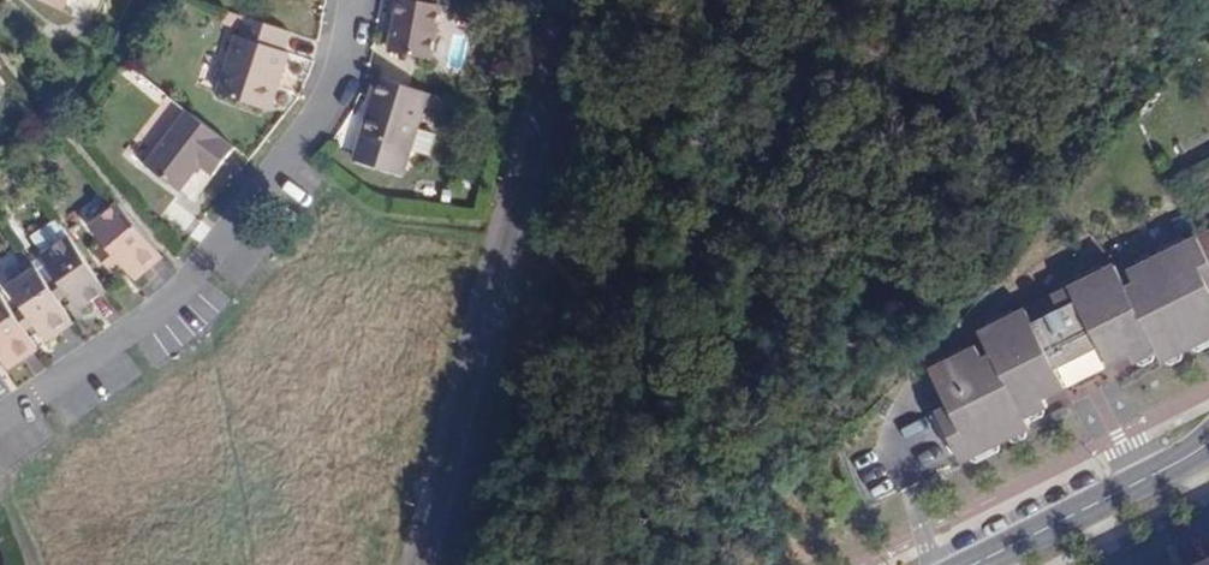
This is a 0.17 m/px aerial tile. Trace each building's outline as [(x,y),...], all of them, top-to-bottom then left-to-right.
[(75,18),(85,0),(42,0),(75,18)] [(391,35),(399,0),(389,0),(383,33),(391,35)] [(439,0),(399,0),(391,35),(389,51),(435,60),(444,7),(438,5),(439,0)] [(279,65),(288,46),(250,29),(242,47),(237,46),(211,100),(253,120),(269,86),(275,90),(284,68),(279,65)] [(405,172),(428,93),(372,76),(366,97),(373,100),(369,110),(355,155),(405,172)] [(260,124),(275,90),(269,86),(253,120),(260,124)] [(362,109),(369,110),(373,100),(366,97),(362,109)] [(195,200),(236,145),(189,111),(147,164),(195,200)] [(137,281),(164,258),(118,201),(90,225),(104,241),(95,251),(105,260),(113,253),(123,264),(130,272),(137,281)] [(54,227),(61,223),(57,217),(33,233),(44,250),(62,239),(54,227)] [(85,307),(107,293),(61,223),(54,227),(62,239),(44,250),(41,253),(55,275),(67,294),(71,300),(77,296),(85,307)] [(1208,336),(1208,257),(1201,241),(1200,239),(1131,271),(1137,283),(1128,288),(1117,265),(981,332),(992,355),(985,359),(979,348),(932,370),(950,407),(940,412),(963,458),(982,449),(1032,424),(1028,416),(1048,405),(1046,399),(1067,388),(1064,380),(1075,374),(1081,386),(1091,381),(1100,377),(1095,364),(1106,359),(1110,365),(1131,355),(1136,362),(1158,350),(1163,358),(1196,342),(1208,336)] [(114,270),(123,264),(113,253),(105,260),(114,270)] [(46,281),(28,254),(19,259),(28,272),(10,284),(43,335),(48,331),(53,338),(74,324),(58,300),(46,281)] [(67,294),(55,275),(46,281),(58,300),(67,294)] [(0,294),(0,359),(7,371),(38,351),(0,294)] [(79,312),(85,307),(77,296),(71,300),(79,312)] [(48,331),(43,335),(47,342),(53,338),(48,331)]
